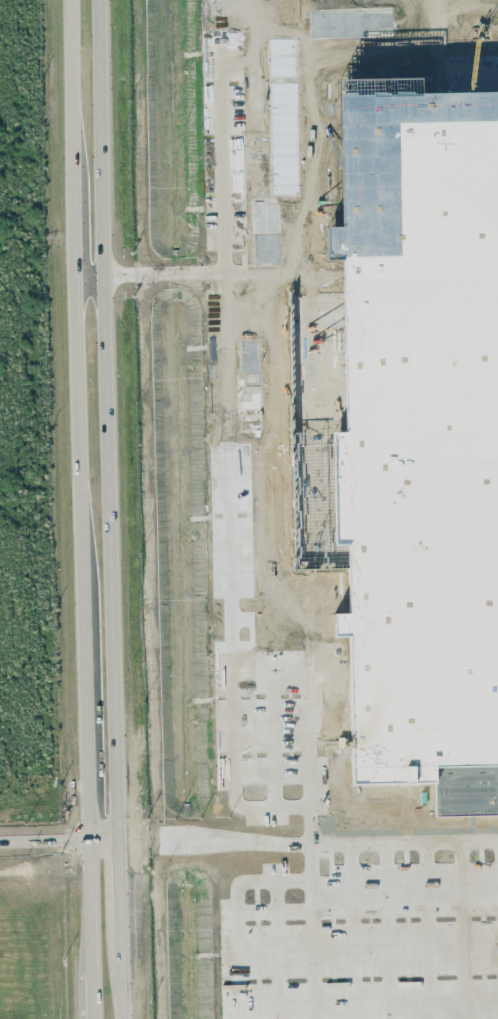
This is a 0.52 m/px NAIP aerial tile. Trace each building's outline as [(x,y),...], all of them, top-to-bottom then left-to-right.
[(339,75),(497,72),(497,777),(353,780),(339,75)]
